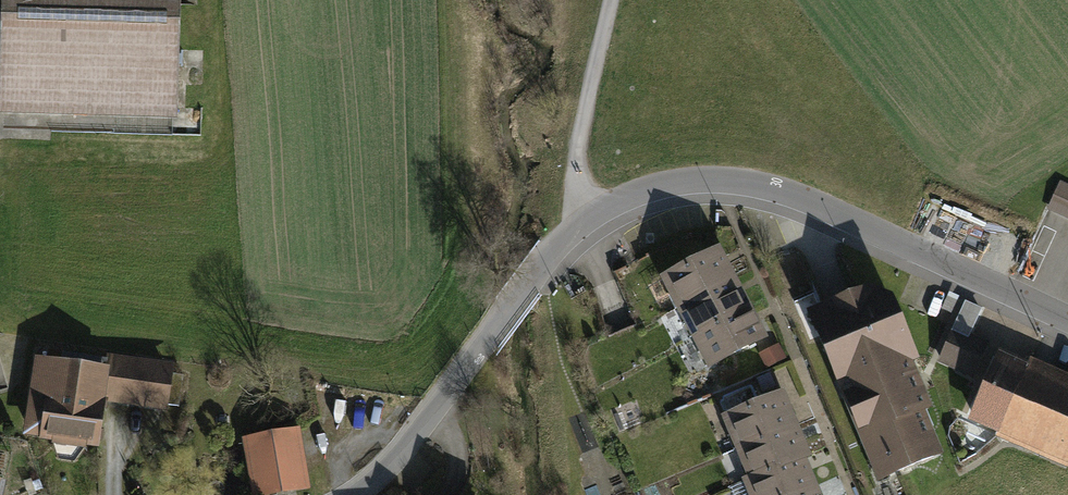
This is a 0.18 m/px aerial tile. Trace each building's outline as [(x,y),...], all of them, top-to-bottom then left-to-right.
[(3,107),(173,112),(177,0),(7,0),(3,107)] [(1061,184),(1051,206),(1067,214),(1067,187),(1061,184)] [(733,280),(718,251),(665,278),(673,294),(678,292),(685,305),(733,280)] [(733,280),(685,305),(680,307),(688,323),(693,321),(700,333),(748,308),(733,280)] [(869,290),(812,314),(881,477),(937,454),(919,411),(926,408),(920,392),(924,390),(918,374),(913,375),(906,360),(914,357),(889,299),(869,290)] [(748,308),(700,333),(695,336),(703,352),(708,349),(715,362),(763,337),(748,308)] [(985,344),(954,330),(941,359),(972,373),(985,344)] [(784,359),(778,347),(762,355),(767,367),(784,359)] [(63,354),(42,351),(35,396),(30,395),(29,404),(33,405),(30,431),(94,441),(96,431),(101,395),(164,405),(169,371),(63,355),(63,354)] [(1000,360),(975,417),(1002,429),(1027,371),(1030,366),(1023,363),(1021,369),(1000,360)] [(1027,371),(1002,429),(1067,459),(1067,390),(1027,371)] [(180,407),(185,376),(170,374),(165,405),(180,407)] [(774,386),(769,374),(757,379),(762,391),(774,386)] [(794,425),(781,394),(726,418),(733,435),(738,433),(744,446),(794,425)] [(251,494),(285,494),(310,490),(299,425),(241,434),(251,494)] [(794,425),(744,446),(739,448),(746,465),(751,463),(756,476),(802,457),(807,455),(794,425)] [(802,457),(756,476),(746,480),(753,494),(756,494),(758,494),(794,494),(814,487),(802,457)] [(814,487),(794,494),(818,494),(814,487)]
